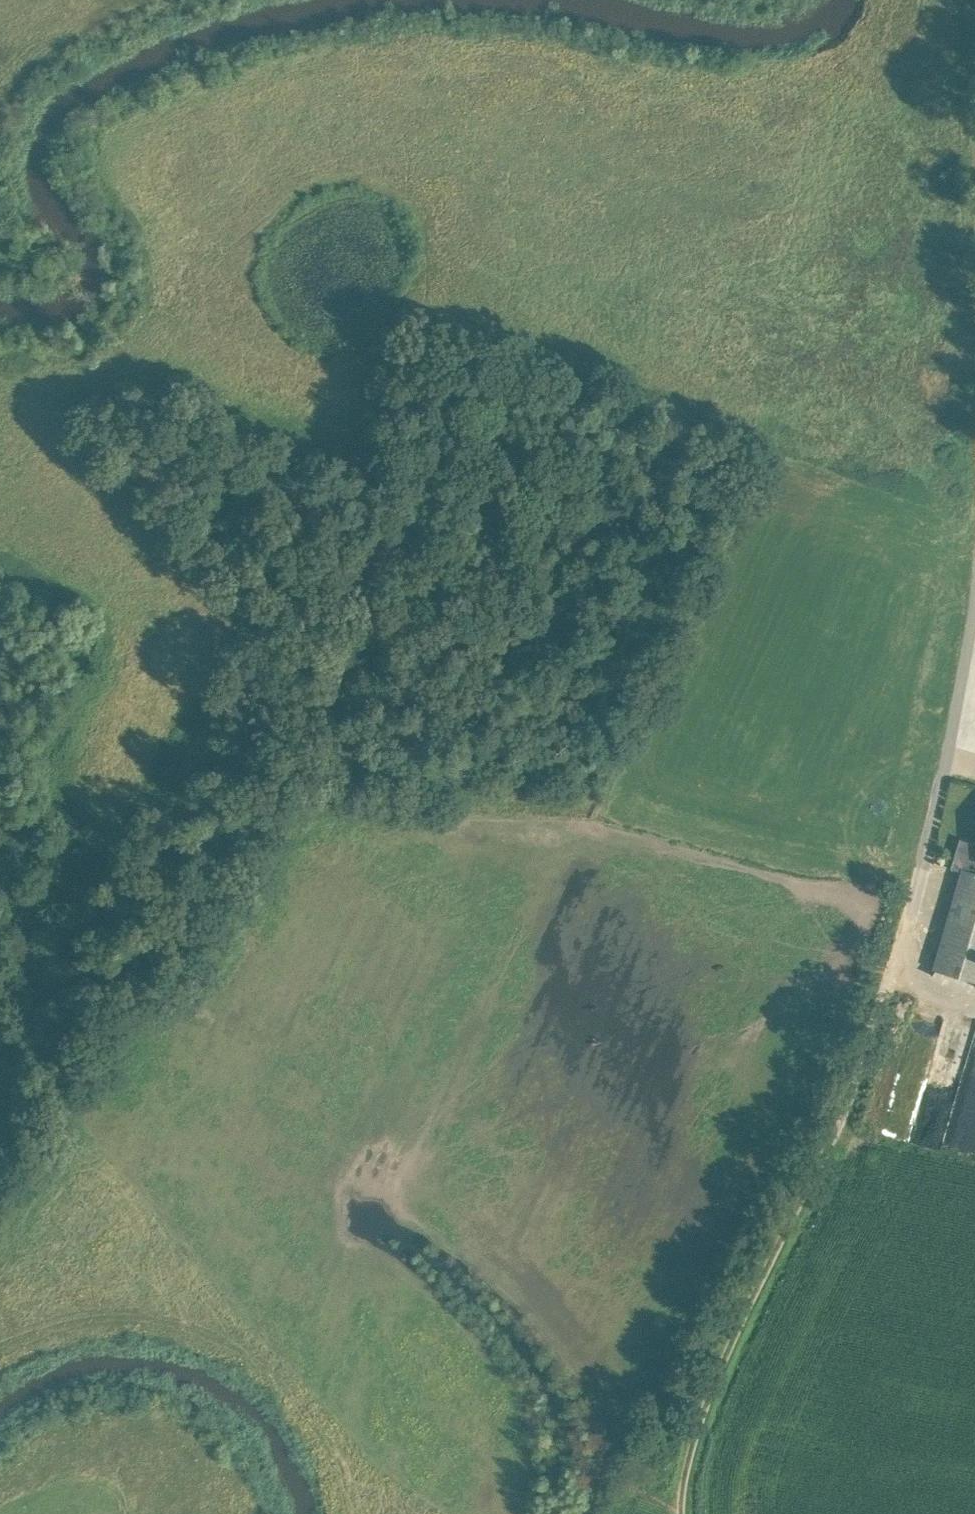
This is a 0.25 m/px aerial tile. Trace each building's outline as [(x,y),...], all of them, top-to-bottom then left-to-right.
[(974,980),(974,873),(963,869),(934,968),(974,980)]
